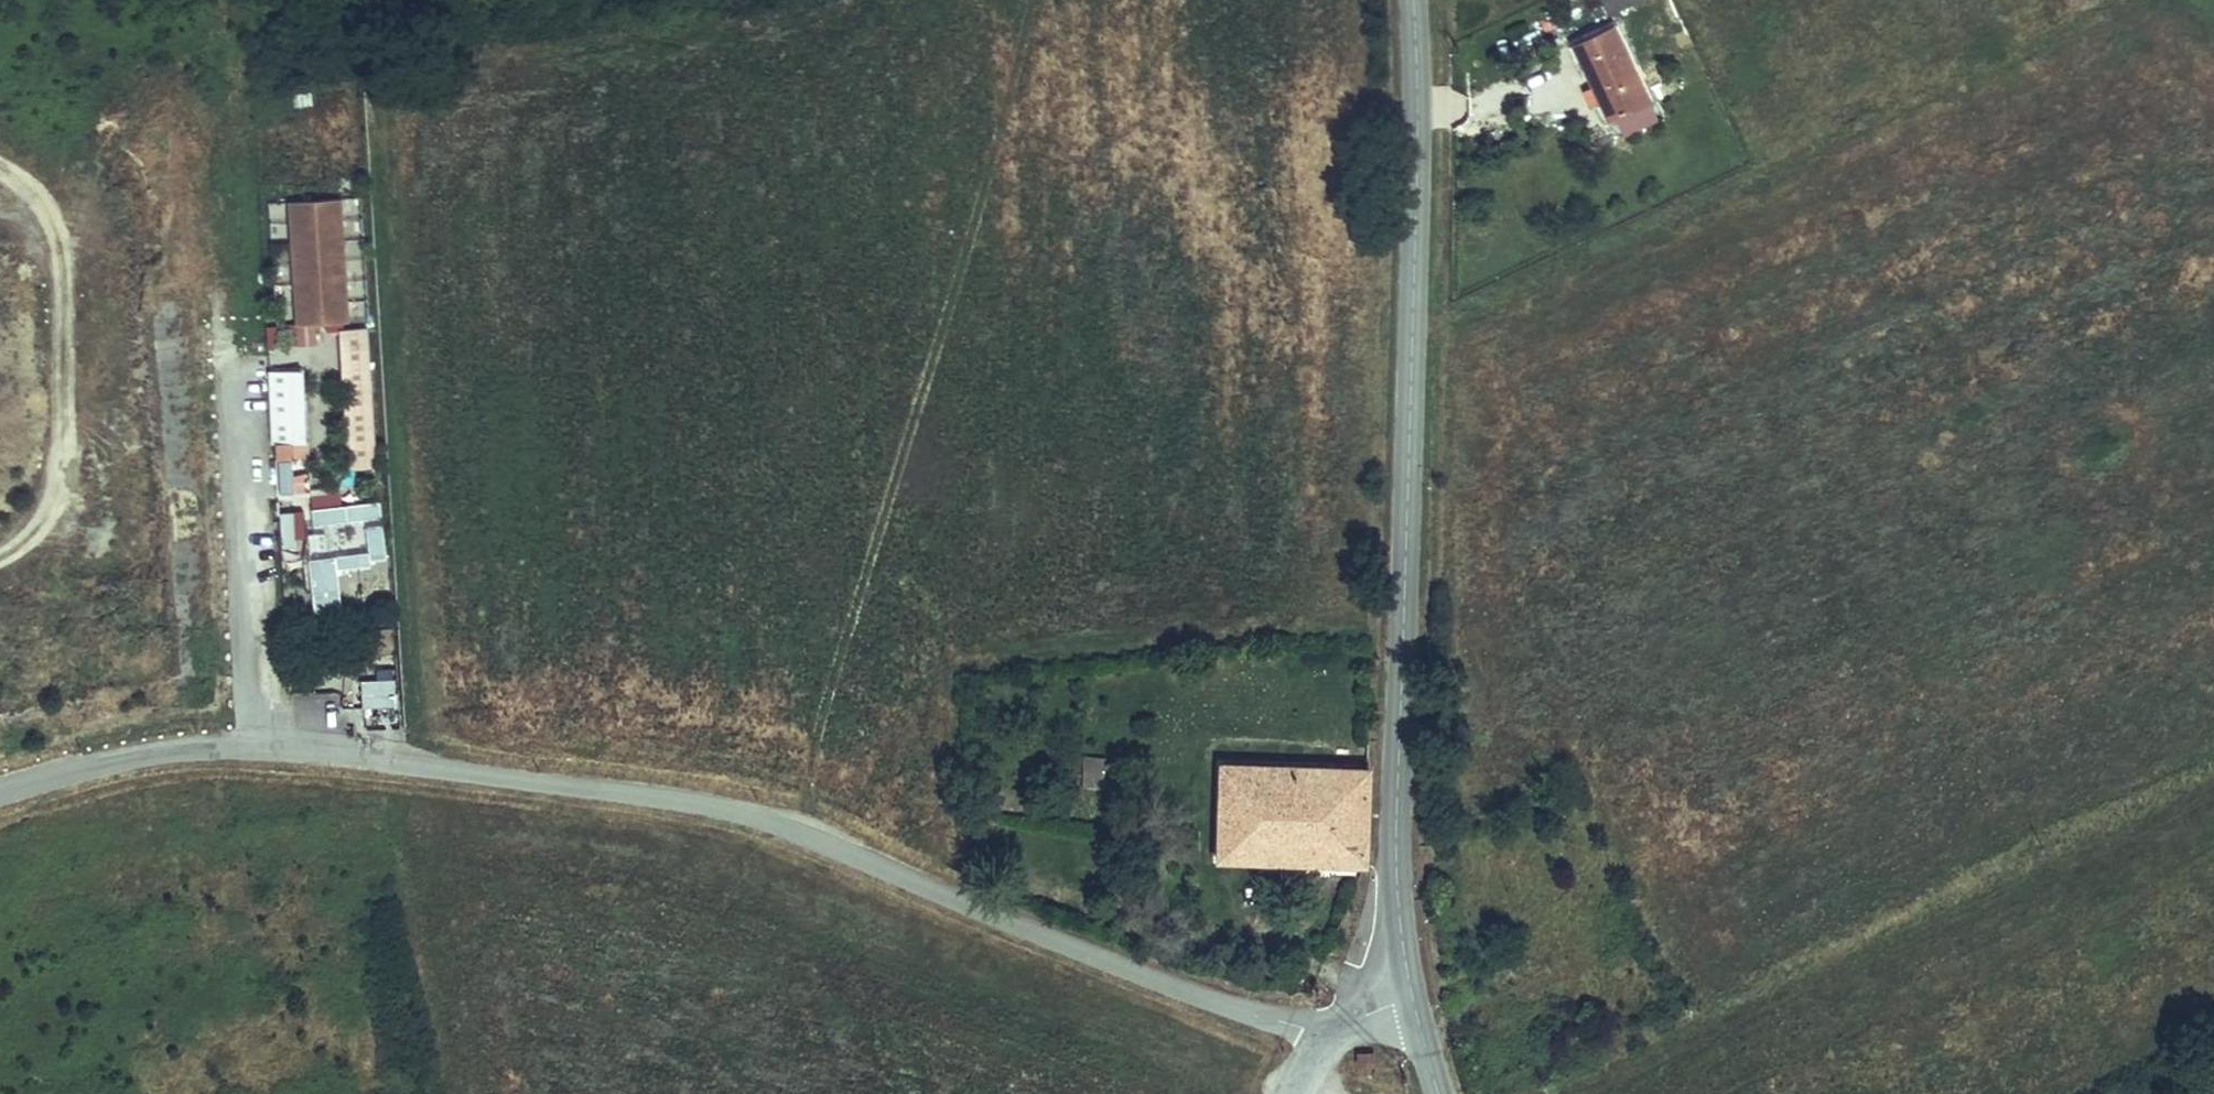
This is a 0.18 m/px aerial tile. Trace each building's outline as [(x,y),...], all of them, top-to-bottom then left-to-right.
[(1636,0),(1601,0),(1608,13),(1636,0)] [(1647,99),(1613,27),(1572,46),(1580,62),(1580,61),(1584,60),(1601,93),(1602,95),(1597,97),(1596,98),(1607,118),(1647,99)] [(1601,93),(1584,60),(1580,61),(1580,62),(1596,98),(1597,97),(1602,95),(1601,93)] [(283,194),(294,317),(344,312),(334,190),(283,194)] [(298,329),(297,345),(318,347),(319,330),(298,329)] [(376,468),(370,329),(340,330),(346,469),(376,468)] [(274,436),(274,450),(291,449),(290,435),(274,436)] [(337,571),(386,566),(380,505),(310,512),(312,529),(349,526),(352,557),(307,561),(313,624),(342,621),(337,571)] [(300,548),(297,517),(281,518),(283,549),(300,548)] [(396,710),(396,682),(360,683),(361,711),(396,710)] [(1366,863),(1366,769),(1221,765),(1217,859),(1252,861),(1309,862),(1366,863)]
